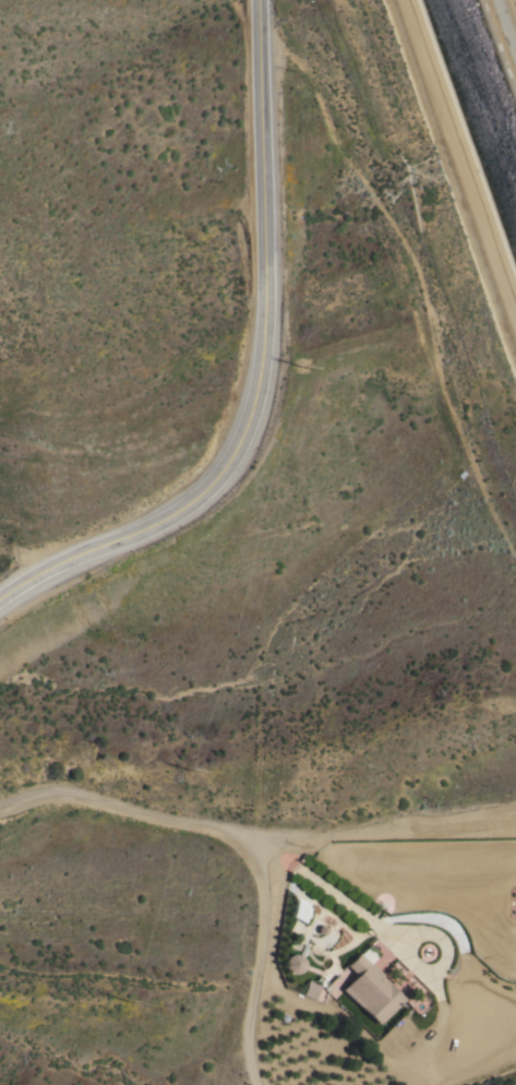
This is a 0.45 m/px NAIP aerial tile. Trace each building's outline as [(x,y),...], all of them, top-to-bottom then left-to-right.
[(377,1024),(341,989),(356,975),(346,965),(359,952),(382,975),(380,976),(388,983),(387,985),(401,999),(377,1024)] [(304,963),(302,968),(299,973),(293,974),(288,971),(284,967),(284,962),(287,955),(291,953),(298,954),(302,957),(304,963)] [(313,1000),(303,995),(308,981),(317,985),(313,1000)]
